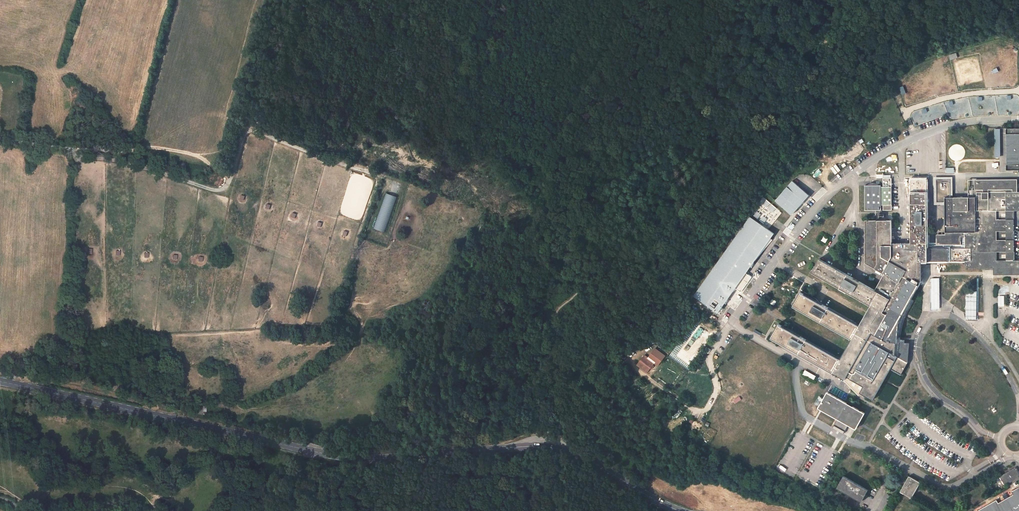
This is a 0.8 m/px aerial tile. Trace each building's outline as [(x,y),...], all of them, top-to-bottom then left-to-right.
[(966,98),(948,101),(949,105),(956,103),(957,110),(966,108),(966,105),(967,105),(966,98)] [(930,120),(939,117),(938,113),(939,113),(938,107),(931,109),(933,114),(928,116),(930,120)] [(1006,128),(1006,134),(1007,134),(1010,134),(1010,164),(1007,164),(1006,164),(1006,170),(1014,170),(1014,173),(1018,173),(1018,128),(1006,128)] [(1012,192),(1012,190),(1016,190),(1016,180),(975,181),(975,197),(968,197),(945,197),(945,232),(940,232),(940,238),(936,238),(936,244),(961,244),(961,236),(965,236),(965,247),(927,248),(926,178),(911,179),(911,243),(892,243),(892,221),(878,221),(865,221),(865,263),(884,274),(882,278),(880,282),(876,291),(819,259),(812,272),(870,305),(859,325),(800,292),(793,305),(851,339),(841,358),(778,324),(771,337),(845,379),(847,376),(863,386),(860,392),(873,399),(891,368),(901,374),(908,362),(898,356),(900,337),(898,337),(898,322),(912,298),(922,281),(922,261),(940,261),(965,261),(965,268),(983,268),(983,266),(994,266),(994,270),(994,275),(1018,275),(1018,261),(1015,261),(1007,261),(997,261),(997,252),(1006,252),(1015,252),(1015,240),(1007,240),(996,240),(997,231),(1006,231),(1015,231),(1014,219),(1006,219),(996,220),(996,211),(1006,211),(1014,211),(1018,211),(1018,192),(1012,192)] [(882,186),(865,186),(865,211),(882,211),(882,209),(883,209),(883,211),(892,211),(892,205),(892,188),(892,179),(884,179),(884,187),(882,187),(882,186)] [(975,179),(968,179),(968,197),(975,197),(975,181),(1016,180),(1016,179),(975,179)] [(793,181),(776,200),(792,215),(809,195),(793,181)] [(385,232),(396,196),(385,193),(374,228),(385,232)] [(779,211),(763,196),(757,203),(759,204),(774,217),(779,211)] [(757,207),(755,205),(750,212),(761,221),(767,226),(772,219),(757,207)] [(1006,219),(1014,219),(1014,211),(1006,211),(1006,219)] [(750,216),(694,296),(718,313),(774,233),(750,216)] [(1015,240),(1015,231),(1006,231),(1007,240),(1015,240)] [(1015,261),(1015,252),(1006,252),(1007,261),(1015,261)] [(908,312),(914,300),(912,298),(898,322),(898,337),(900,337),(902,326),(908,312)] [(710,336),(699,328),(692,337),(695,339),(687,350),(682,347),(677,354),(690,363),(710,336)] [(690,336),(682,347),(687,350),(695,339),(690,336)] [(908,362),(910,338),(900,337),(898,356),(908,362)] [(655,361),(645,354),(639,362),(649,369),(655,361)] [(649,369),(639,362),(637,363),(648,371),(649,369)] [(814,379),(815,376),(805,371),(804,373),(814,379)] [(844,381),(859,395),(860,392),(863,386),(847,376),(845,379),(844,381)] [(856,429),(865,413),(853,406),(852,408),(846,405),(847,403),(827,392),(818,408),(837,419),(832,428),(843,433),(848,425),(856,429)] [(999,477),(1005,485),(1007,484),(1018,477),(1018,473),(1015,467),(999,477)] [(912,497),(920,481),(909,475),(900,491),(912,497)] [(861,499),(866,490),(843,477),(837,486),(861,499)] [(977,510),(1018,510),(1018,486),(1010,491),(1012,494),(998,503),(996,500),(977,510)]
